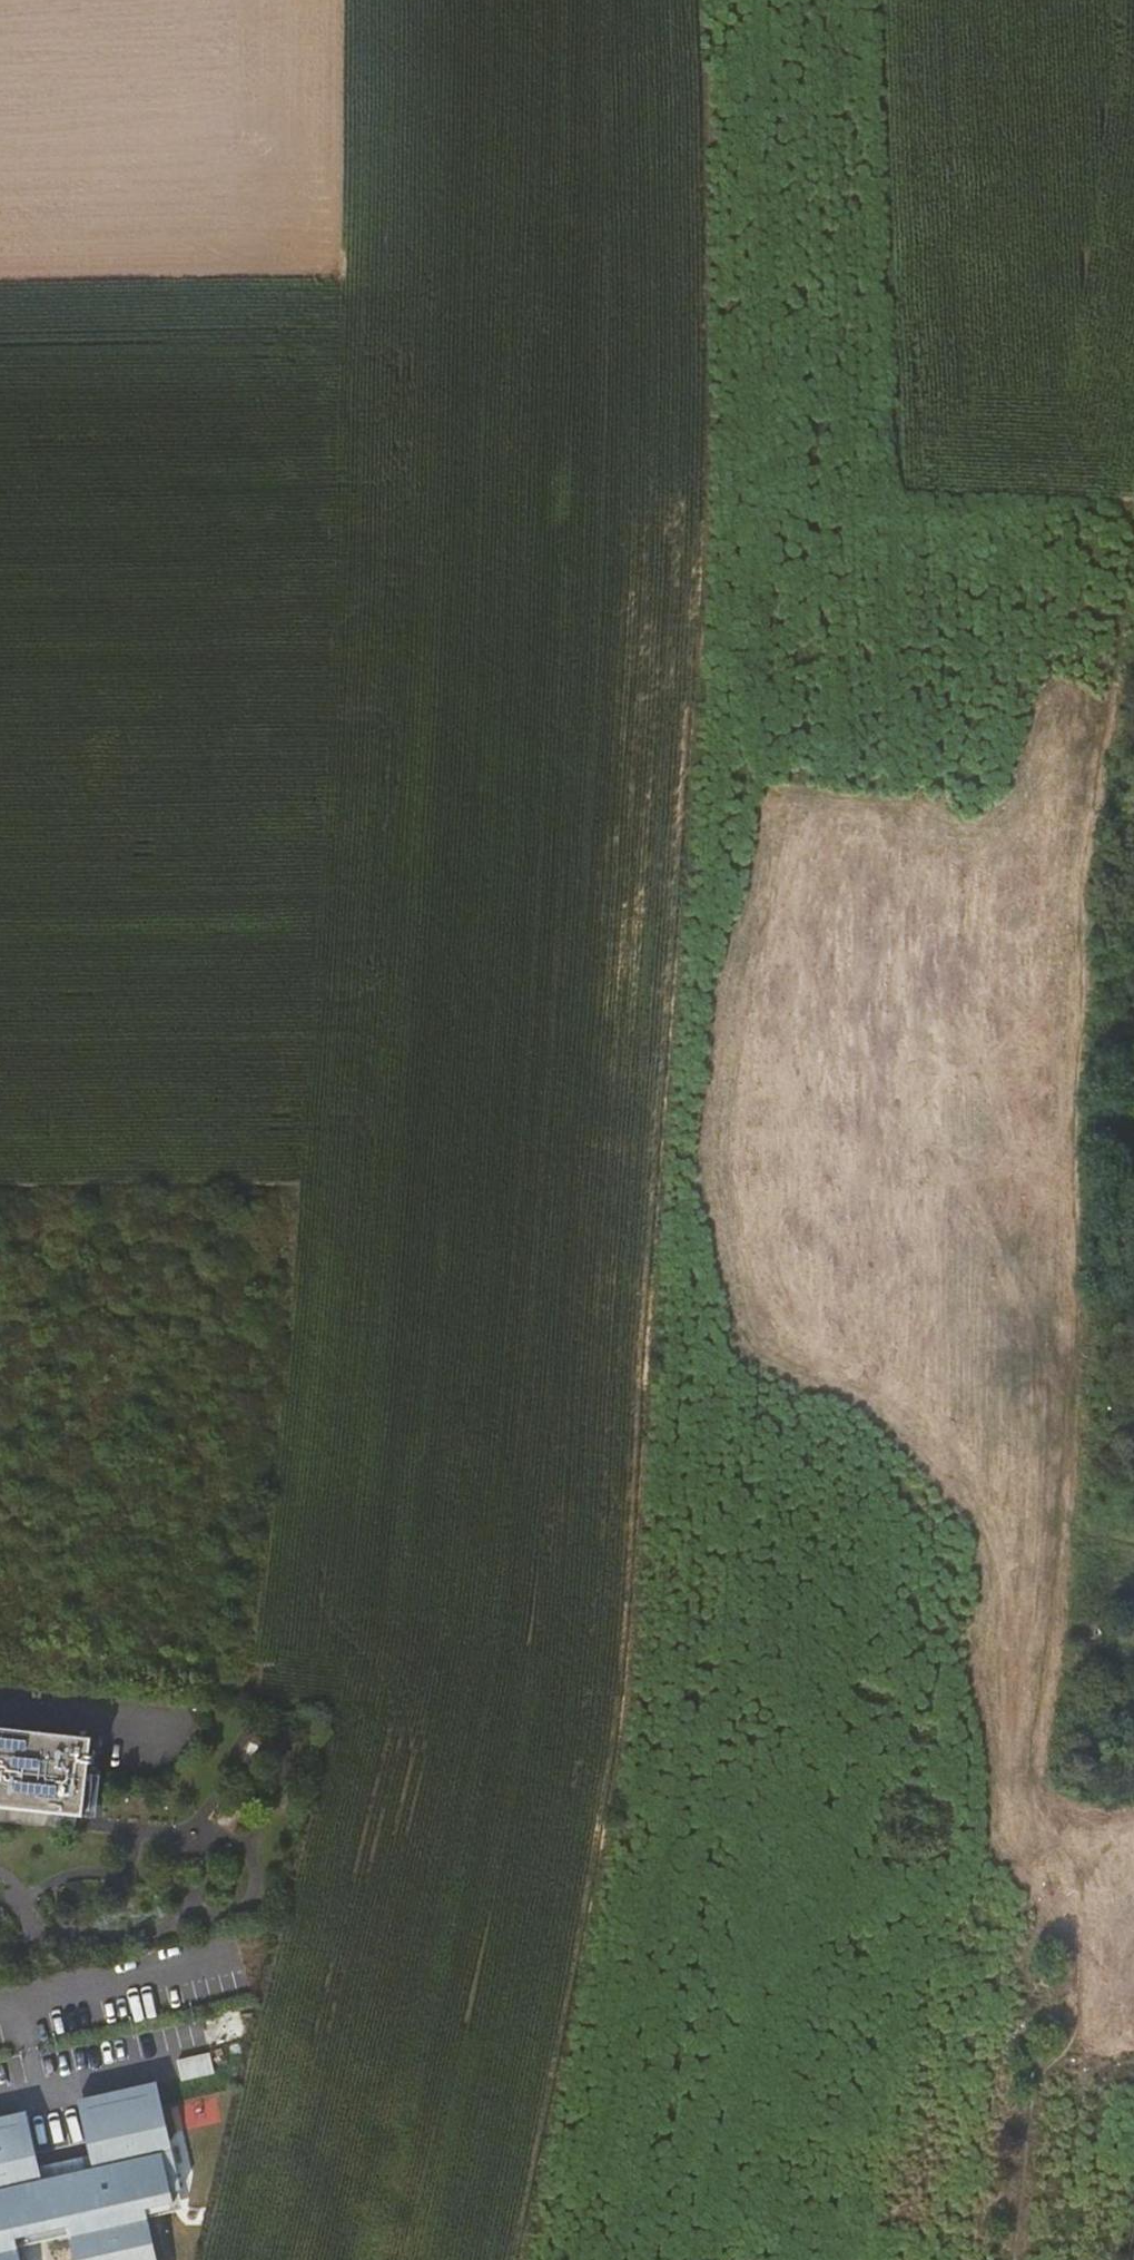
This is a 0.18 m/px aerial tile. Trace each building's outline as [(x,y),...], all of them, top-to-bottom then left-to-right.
[(83,1811),(94,1812),(99,1774),(87,1773),(91,1734),(0,1724),(0,1803),(83,1811)] [(212,2069),(180,2076),(185,2095),(217,2088),(212,2069)] [(14,2248),(11,2236),(44,2228),(47,2240),(73,2234),(79,2259),(154,2259),(139,2197),(176,2188),(152,2083),(81,2100),(96,2165),(91,2166),(42,2177),(37,2179),(21,2114),(0,2119),(0,2259),(16,2259),(14,2248)] [(41,2169),(42,2177),(91,2166),(89,2158),(41,2169)] [(11,2236),(14,2248),(47,2240),(44,2228),(11,2236)]
